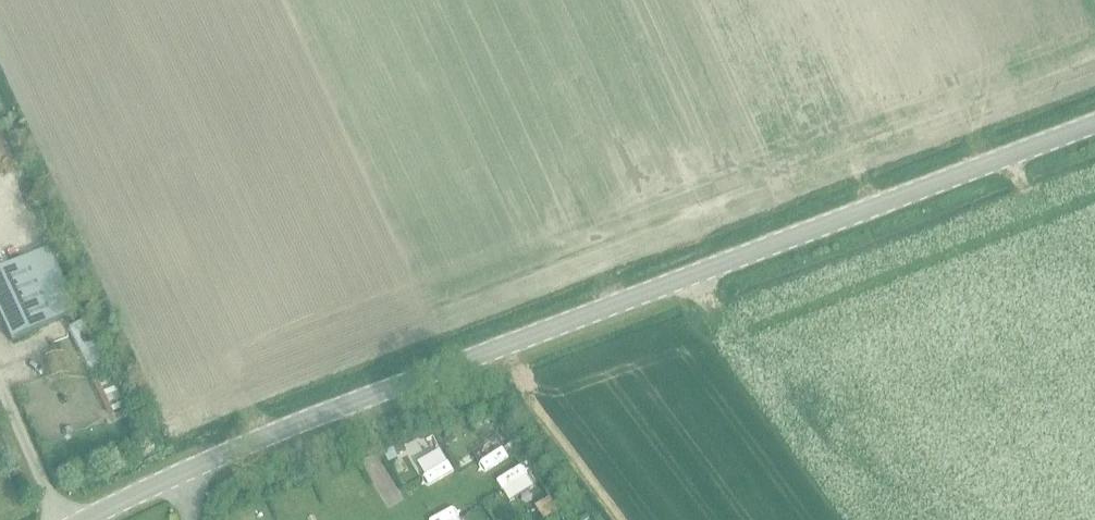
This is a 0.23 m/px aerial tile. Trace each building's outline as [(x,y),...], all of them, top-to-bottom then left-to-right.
[(12,197),(31,188),(25,175),(6,184),(12,197)] [(10,340),(63,316),(33,253),(0,268),(0,319),(10,340)] [(71,330),(88,368),(105,360),(87,322),(71,330)] [(482,433),(494,453),(516,440),(504,419),(482,433)] [(432,442),(407,458),(420,480),(446,463),(432,442)] [(523,473),(530,460),(515,453),(509,466),(523,473)] [(552,501),(566,489),(557,478),(543,490),(552,501)] [(466,515),(455,493),(434,505),(442,519),(457,519),(466,515)]
